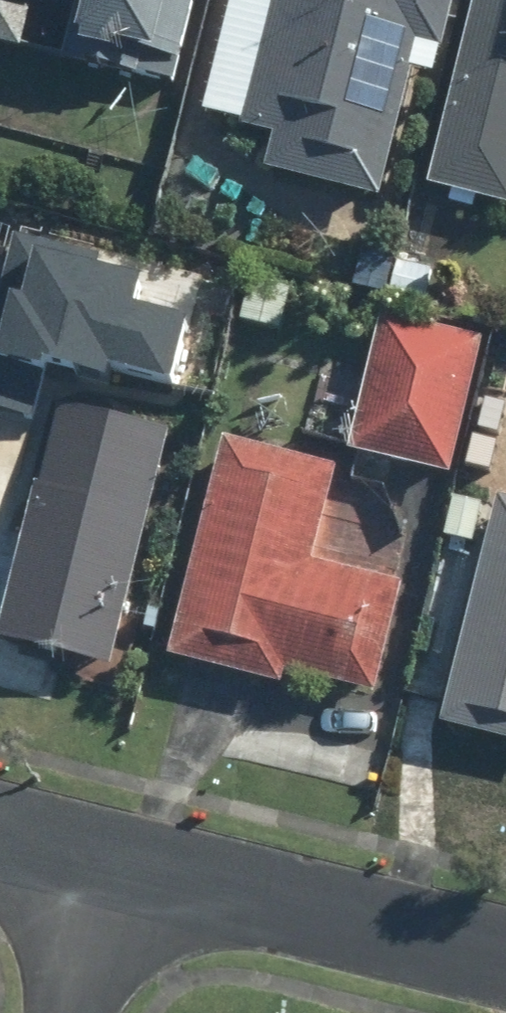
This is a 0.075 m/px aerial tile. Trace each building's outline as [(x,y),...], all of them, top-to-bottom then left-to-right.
[(201,0),(80,0),(67,58),(182,84),(201,0)] [(292,4),(270,78),(216,62),(200,115),(287,142),(279,168),(387,201),(434,48),(456,55),(473,0),(281,0),(292,4)] [(442,186),(505,201),(505,0),(486,0),(442,186)] [(0,267),(0,364),(172,400),(192,306),(124,292),(129,268),(5,242),(0,267)] [(307,281),(250,272),(239,335),(296,345),(307,281)] [(496,326),(389,307),(362,459),(469,478),(496,326)] [(121,664),(177,430),(64,403),(8,637),(121,664)] [(347,457),(229,429),(174,658),(297,687),(299,676),(391,698),(417,588),(321,565),(347,457)] [(493,502),(453,493),(441,547),(482,556),(493,502)] [(455,737),(505,748),(505,518),(455,737)]
